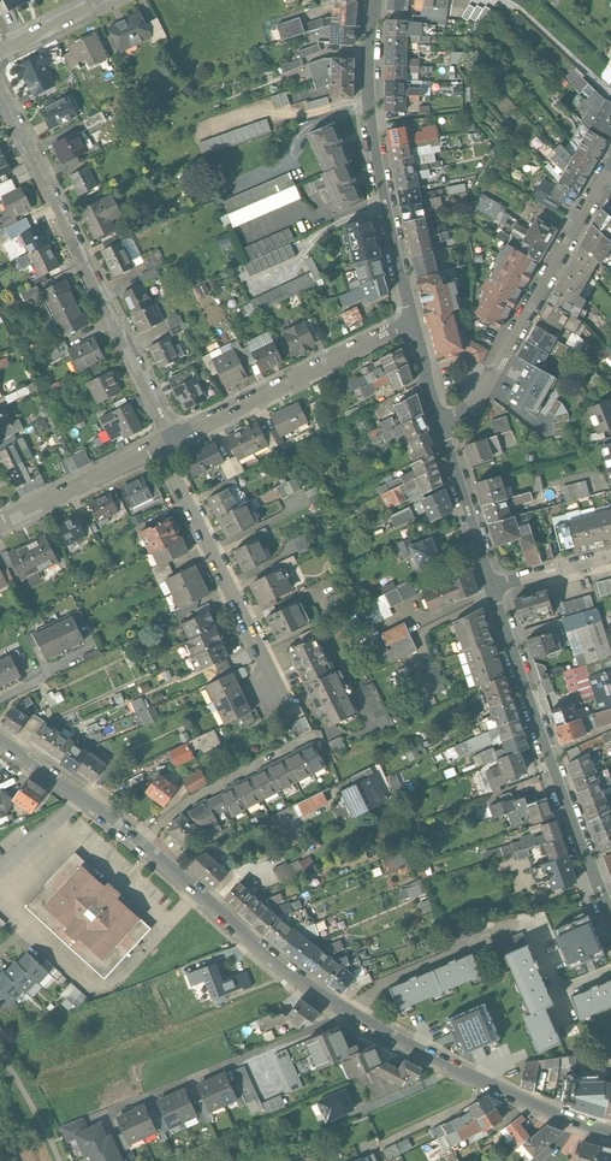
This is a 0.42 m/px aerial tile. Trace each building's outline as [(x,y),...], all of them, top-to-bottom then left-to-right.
[(32,0),(6,0),(5,0),(10,11),(32,0)] [(388,9),(406,11),(407,0),(389,0),(388,9)] [(0,3),(0,9),(3,16),(9,13),(4,1),(0,3)] [(354,1),(335,1),(334,11),(331,11),(331,14),(334,15),(334,18),(321,20),(321,29),(333,25),(356,26),(358,2),(354,1)] [(464,17),(475,20),(479,7),(468,4),(464,17)] [(439,10),(429,9),(428,16),(432,17),(438,17),(439,10)] [(139,13),(109,28),(119,48),(134,40),(137,45),(151,38),(145,25),(139,13)] [(428,16),(413,15),(413,22),(431,24),(432,17),(428,16)] [(301,18),(277,26),(278,29),(273,30),(277,42),(311,31),(311,32),(321,29),(321,20),(303,26),(301,18)] [(158,19),(145,25),(151,38),(154,44),(167,37),(158,19)] [(408,21),(387,20),(386,35),(421,36),(421,28),(407,27),(408,21)] [(321,29),(311,32),(311,44),(325,44),(326,33),(333,31),(333,25),(321,29)] [(356,26),(333,25),(333,31),(333,35),(332,35),(332,42),(355,43),(356,26)] [(96,34),(78,43),(80,48),(71,52),(78,67),(79,69),(81,68),(79,65),(87,61),(90,68),(109,59),(96,34)] [(421,36),(386,35),(386,50),(406,50),(407,42),(420,42),(421,36)] [(355,55),(355,44),(332,44),(332,55),(355,55)] [(319,45),(298,52),(301,59),(322,52),(319,45)] [(59,46),(47,52),(52,62),(54,65),(66,59),(64,56),(59,46)] [(406,50),(386,50),(386,65),(420,66),(420,60),(406,59),(406,50)] [(47,52),(16,68),(21,78),(24,76),(34,96),(43,91),(42,89),(54,83),(46,66),(52,62),(47,52)] [(78,67),(71,52),(64,56),(66,59),(71,70),(78,67)] [(301,59),(281,67),(284,74),(304,66),(301,59)] [(325,59),(308,64),(314,82),(326,78),(331,78),(354,79),(354,78),(355,59),(325,59)] [(420,66),(386,65),(385,80),(405,80),(406,71),(425,72),(425,66),(420,66)] [(354,79),(331,78),(326,78),(314,82),(317,90),(327,86),(332,83),(331,98),(353,98),(354,79)] [(405,80),(385,80),(385,95),(418,95),(419,89),(405,89),(405,80)] [(590,85),(581,94),(586,98),(587,100),(596,91),(590,85)] [(277,108),(291,103),(286,90),(272,96),(277,108)] [(596,91),(587,100),(599,112),(610,119),(610,103),(608,101),(607,102),(596,91)] [(418,95),(385,95),(385,110),(404,111),(405,102),(418,102),(418,95)] [(67,97),(41,110),(51,129),(76,116),(67,97)] [(329,97),(315,102),(318,109),(330,105),(329,97)] [(599,112),(587,100),(586,98),(580,108),(586,112),(583,117),(590,121),(590,122),(594,125),(594,126),(610,136),(610,119),(599,112)] [(330,105),(318,109),(321,117),(331,113),(330,105)] [(427,105),(418,107),(420,114),(431,112),(427,105)] [(101,112),(85,120),(89,128),(105,120),(101,112)] [(435,116),(421,118),(423,127),(424,132),(409,135),(411,142),(416,141),(439,137),(435,116)] [(268,118),(199,140),(204,155),(273,132),(268,118)] [(421,118),(400,121),(402,129),(408,127),(408,130),(423,127),(421,118)] [(589,129),(583,122),(572,140),(573,141),(578,147),(599,159),(609,141),(589,129)] [(335,123),(310,134),(326,172),(348,163),(351,162),(335,123)] [(402,129),(388,131),(390,146),(411,142),(409,135),(408,130),(408,127),(402,129)] [(78,132),(54,144),(63,163),(87,151),(78,132)] [(439,137),(416,141),(417,148),(431,145),(431,148),(441,146),(439,137)] [(411,142),(390,146),(393,161),(413,157),(412,149),(417,148),(416,141),(411,142)] [(573,141),(566,149),(562,145),(560,147),(556,150),(559,153),(569,164),(589,176),(599,159),(578,147),(573,141)] [(0,150),(0,177),(5,175),(11,171),(0,150)] [(556,150),(550,155),(553,158),(559,153),(556,150)] [(589,176),(569,164),(559,153),(553,158),(566,173),(564,177),(561,182),(579,193),(589,176)] [(413,157),(393,161),(396,175),(429,169),(441,167),(439,161),(420,165),(419,162),(414,163),(413,157)] [(326,172),(324,173),(340,211),(364,201),(348,163),(326,172)] [(441,167),(429,169),(431,177),(445,174),(444,166),(441,167)] [(88,167),(70,176),(79,195),(97,186),(88,167)] [(429,169),(396,175),(399,190),(419,186),(418,179),(431,177),(429,169)] [(291,173),(223,202),(228,215),(296,185),(291,173)] [(8,181),(5,175),(0,177),(0,185),(8,181)] [(3,199),(2,198),(17,191),(11,180),(8,181),(0,185),(0,200),(3,199)] [(579,193),(561,182),(557,189),(544,181),(538,193),(541,195),(544,190),(553,195),(553,196),(562,202),(571,207),(579,193)] [(419,186),(399,190),(402,205),(441,197),(445,197),(443,190),(421,195),(419,186)] [(17,191),(2,198),(3,199),(11,216),(12,217),(15,215),(32,207),(26,196),(25,197),(21,189),(17,191)] [(553,195),(544,190),(541,195),(538,201),(556,212),(562,202),(553,196),(553,195)] [(112,196),(81,211),(95,238),(113,229),(114,229),(110,220),(121,215),(112,196)] [(441,197),(402,205),(405,221),(425,217),(423,210),(443,207),(441,197)] [(602,209),(593,225),(610,242),(610,217),(602,209)] [(517,220),(502,211),(497,220),(514,229),(517,225),(517,220)] [(11,216),(2,221),(6,228),(18,222),(15,215),(12,217),(11,216)] [(425,217),(405,221),(408,241),(442,234),(441,227),(430,230),(428,217),(425,217)] [(26,218),(18,222),(6,228),(11,240),(24,234),(32,230),(26,218)] [(371,218),(347,224),(356,262),(380,257),(371,218)] [(557,230),(537,219),(530,232),(517,225),(514,229),(527,237),(547,248),(557,230)] [(593,225),(581,245),(598,262),(601,265),(610,247),(610,242),(593,225)] [(32,230),(24,234),(27,241),(25,243),(30,253),(48,244),(49,243),(41,226),(32,230)] [(290,228),(244,248),(250,261),(291,243),(295,241),(290,228)] [(513,235),(500,228),(495,237),(508,244),(512,237),(513,235)] [(113,229),(99,236),(102,243),(114,237),(116,236),(113,229)] [(442,234),(408,241),(412,257),(435,252),(433,244),(451,240),(449,232),(442,234)] [(114,237),(102,243),(106,250),(118,244),(114,237)] [(547,248),(527,237),(522,245),(519,244),(519,241),(512,237),(508,244),(539,262),(547,248)] [(106,250),(103,252),(115,277),(134,268),(121,242),(118,244),(106,250)] [(291,243),(246,263),(252,276),(297,256),(291,243)] [(30,253),(17,259),(21,269),(33,263),(40,276),(40,277),(44,275),(59,267),(48,244),(30,253)] [(499,264),(491,278),(488,277),(481,289),(485,292),(479,303),(481,303),(475,313),(481,317),(480,319),(487,323),(488,321),(501,328),(539,262),(508,244),(504,252),(501,250),(495,261),(499,264)] [(598,262),(581,245),(569,266),(589,277),(598,262)] [(412,257),(417,278),(439,273),(439,272),(459,267),(457,260),(437,265),(435,252),(412,257)] [(158,253),(143,260),(148,272),(154,269),(163,265),(158,253)] [(313,272),(251,301),(257,313),(319,284),(317,281),(324,278),(314,257),(307,260),(313,272)] [(380,257),(356,262),(360,278),(349,282),(352,291),(384,276),(380,257)] [(589,277),(569,266),(559,284),(578,295),(589,277)] [(148,272),(142,275),(146,283),(158,277),(154,269),(148,272)] [(455,269),(439,272),(439,273),(417,278),(426,318),(454,310),(459,309),(456,294),(458,293),(455,279),(457,279),(455,269)] [(40,276),(31,281),(34,287),(47,281),(44,275),(40,277),(40,276)] [(352,291),(342,296),(347,305),(362,298),(361,295),(366,293),(370,302),(388,293),(384,276),(352,291)] [(66,281),(43,292),(50,305),(48,306),(52,315),(76,302),(66,281)] [(193,288),(198,299),(210,295),(206,283),(193,288)] [(578,295),(559,284),(549,302),(576,318),(586,300),(584,299),(578,295)] [(142,285),(124,294),(133,314),(152,305),(142,285)] [(34,287),(21,294),(25,301),(37,295),(34,287)] [(76,302),(52,315),(58,326),(62,324),(68,336),(90,325),(86,316),(84,317),(76,302)] [(549,302),(548,302),(539,318),(561,330),(563,328),(572,333),(572,331),(579,320),(576,318),(549,302)] [(152,305),(133,314),(142,331),(163,321),(155,304),(152,305)] [(357,307),(342,314),(348,326),(363,319),(357,307)] [(454,310),(426,318),(437,357),(445,355),(447,357),(450,357),(451,357),(453,356),(455,355),(456,352),(465,350),(461,336),(454,310)] [(184,322),(169,329),(172,336),(187,329),(184,322)] [(305,323),(286,332),(295,352),(301,349),(302,351),(309,348),(308,346),(314,343),(305,323)] [(556,338),(535,326),(527,341),(548,353),(558,359),(562,361),(569,349),(569,348),(565,346),(555,340),(556,338)] [(575,333),(572,331),(572,333),(568,340),(582,347),(585,342),(575,333)] [(488,351),(461,336),(465,350),(470,353),(483,360),(488,351)] [(59,338),(46,344),(50,352),(63,346),(59,338)] [(94,338),(69,351),(74,360),(76,359),(81,370),(79,371),(104,359),(94,338)] [(168,338),(150,347),(160,368),(178,359),(168,338)] [(582,347),(568,340),(565,346),(569,348),(569,349),(578,354),(582,347)] [(247,359),(238,341),(231,344),(234,350),(235,350),(241,362),(247,359)] [(548,353),(527,341),(518,357),(528,362),(539,369),(548,353)] [(274,343),(251,354),(261,375),(284,364),(274,343)] [(63,346),(50,352),(54,359),(66,353),(63,346)] [(402,348),(381,358),(382,360),(373,364),(372,365),(378,378),(387,374),(408,364),(402,348)] [(241,362),(235,350),(234,350),(224,355),(237,383),(248,378),(241,362)] [(483,360),(470,353),(468,358),(480,364),(483,360)] [(210,354),(202,358),(212,376),(219,373),(213,361),(214,360),(210,354)] [(214,360),(213,361),(219,373),(226,388),(237,383),(224,355),(214,360)] [(0,361),(0,369),(10,363),(7,358),(0,361)] [(357,380),(355,376),(349,379),(355,391),(362,387),(372,382),(378,378),(372,365),(373,364),(370,358),(359,363),(367,380),(365,381),(363,377),(357,380)] [(555,379),(555,378),(539,369),(528,362),(509,397),(518,402),(516,405),(523,409),(525,406),(533,411),(536,404),(539,406),(550,388),(548,386),(553,377),(555,379)] [(408,364),(387,374),(390,382),(395,391),(413,382),(408,364)] [(193,368),(172,379),(177,389),(175,390),(185,409),(205,399),(195,380),(198,378),(193,368)] [(110,372),(88,383),(94,395),(98,393),(102,401),(120,392),(110,372)] [(378,378),(372,382),(362,387),(365,394),(390,382),(387,374),(378,378)] [(27,387),(6,397),(9,404),(31,393),(27,387)] [(417,394),(395,405),(401,418),(395,421),(394,422),(396,427),(423,414),(417,394)] [(545,409),(559,415),(565,402),(551,396),(545,409)] [(599,404),(599,406),(589,410),(592,417),(591,417),(594,426),(596,426),(599,433),(609,428),(609,430),(610,429),(610,404),(610,400),(599,404)] [(129,404),(113,412),(113,413),(101,419),(106,430),(119,424),(126,438),(142,430),(129,404)] [(283,411),(270,417),(276,429),(280,437),(280,436),(296,429),(296,427),(307,422),(299,404),(283,412),(283,411)] [(4,406),(0,408),(0,429),(3,428),(7,438),(23,430),(19,421),(18,421),(12,423),(4,406)] [(396,427),(392,430),(396,436),(405,432),(406,434),(403,436),(406,442),(427,431),(429,430),(423,414),(396,427)] [(392,416),(381,422),(383,427),(369,434),(372,439),(382,434),(382,435),(392,430),(396,427),(394,422),(395,421),(392,416)] [(507,416),(492,422),(497,436),(498,435),(498,436),(513,431),(507,416)] [(264,435),(257,422),(242,429),(252,451),(267,444),(268,443),(264,435)] [(242,429),(227,437),(236,456),(237,458),(238,458),(252,451),(242,429)] [(280,437),(276,429),(270,432),(277,447),(284,444),(280,436),(280,437)] [(392,430),(382,435),(382,434),(372,439),(374,445),(385,439),(386,441),(396,436),(392,430)] [(427,431),(406,442),(412,454),(411,454),(415,462),(433,453),(429,446),(433,444),(427,431)] [(277,447),(270,432),(264,435),(268,443),(267,444),(270,451),(277,447)] [(603,432),(590,435),(591,442),(605,438),(603,432)] [(497,436),(467,446),(469,451),(467,452),(472,464),(493,456),(491,450),(501,446),(498,436),(498,435),(497,436)] [(0,452),(0,453),(4,461),(9,470),(33,457),(23,437),(17,440),(18,443),(0,452)] [(603,440),(604,446),(610,445),(610,438),(603,440)] [(215,445),(193,455),(201,472),(220,463),(223,461),(222,460),(215,445)] [(603,447),(610,480),(610,445),(604,446),(603,447)] [(64,458),(70,472),(91,463),(85,448),(64,458)] [(415,462),(412,464),(415,471),(402,477),(405,484),(415,479),(437,468),(433,453),(415,462)] [(201,472),(193,455),(186,458),(195,475),(201,472)] [(238,458),(237,458),(236,456),(230,460),(238,475),(245,472),(238,458)] [(33,457),(9,470),(13,478),(12,478),(16,486),(15,487),(21,497),(46,485),(33,457)] [(229,457),(222,460),(223,461),(220,463),(221,466),(219,467),(226,481),(238,475),(230,460),(229,457)] [(437,468),(415,479),(418,486),(423,494),(442,484),(437,468)] [(234,477),(221,484),(224,490),(228,488),(229,489),(237,485),(234,477)] [(402,477),(387,484),(391,491),(405,484),(402,477)] [(501,477),(476,483),(483,505),(506,499),(507,498),(501,477)] [(540,477),(531,479),(535,492),(543,490),(540,477)] [(143,478),(122,488),(131,506),(152,496),(147,487),(143,478)] [(295,479),(276,488),(282,500),(301,491),(295,479)] [(391,491),(363,505),(369,518),(374,515),(376,520),(388,514),(386,511),(407,501),(404,493),(418,486),(415,479),(391,491)] [(156,483),(147,487),(152,496),(153,499),(162,495),(156,483)] [(584,483),(564,488),(568,502),(587,497),(584,483)] [(318,486),(306,492),(312,505),(324,499),(318,486)] [(224,490),(209,498),(218,516),(248,502),(244,493),(241,492),(232,496),(229,489),(228,488),(224,490)] [(444,490),(424,501),(429,510),(433,520),(452,510),(444,490)] [(507,498),(506,499),(507,504),(511,503),(512,506),(536,500),(535,496),(532,497),(531,492),(507,498)] [(107,495),(89,505),(96,519),(104,514),(106,518),(118,512),(113,502),(111,503),(107,495)] [(120,498),(113,502),(118,512),(119,516),(127,512),(120,498)] [(506,499),(483,505),(488,523),(511,517),(507,504),(506,499)] [(424,501),(365,529),(370,540),(417,518),(416,516),(429,510),(424,501)] [(248,502),(218,516),(222,524),(221,525),(223,530),(225,530),(229,538),(259,523),(248,502)] [(596,515),(602,540),(610,537),(610,516),(610,512),(596,515)] [(596,515),(582,519),(588,543),(602,540),(596,515)] [(77,516),(56,526),(64,542),(73,537),(74,541),(86,535),(83,528),(77,516)] [(511,517),(488,523),(496,546),(506,543),(507,547),(512,545),(511,541),(520,538),(521,538),(518,529),(514,516),(511,517)] [(170,517),(160,522),(161,524),(153,528),(152,526),(141,532),(144,537),(143,537),(148,547),(149,547),(152,553),(154,552),(180,538),(170,517)] [(45,519),(38,522),(44,534),(51,531),(45,519)] [(582,519),(568,523),(574,547),(588,543),(582,519)] [(568,523),(554,526),(560,550),(574,547),(568,523)] [(90,525),(83,528),(86,535),(88,540),(96,537),(90,525)] [(542,562),(529,525),(518,529),(521,538),(520,538),(526,555),(522,557),(524,561),(527,560),(529,566),(539,564),(542,562)] [(265,528),(254,534),(257,540),(259,539),(268,534),(265,528)] [(304,534),(293,540),(299,552),(311,546),(304,534)] [(46,536),(28,545),(40,570),(58,561),(46,536)] [(180,538),(154,552),(160,564),(160,565),(168,561),(187,552),(180,538)] [(257,540),(235,550),(236,552),(236,553),(238,557),(239,558),(245,571),(269,560),(259,539),(257,540)] [(432,539),(411,547),(408,540),(400,544),(405,557),(413,554),(418,569),(441,560),(442,559),(442,558),(442,556),(442,554),(440,553),(439,553),(437,553),(432,539)] [(28,545),(9,554),(22,579),(40,570),(28,545)] [(7,550),(1,553),(8,568),(14,565),(7,550)] [(294,556),(271,567),(274,573),(282,570),(282,571),(297,563),(294,556)] [(168,561),(160,565),(160,564),(152,568),(156,577),(171,569),(168,561)] [(175,576),(168,579),(168,580),(175,593),(201,580),(194,566),(175,576)] [(469,566),(456,571),(459,578),(471,573),(469,566)] [(171,569),(156,577),(159,584),(168,580),(168,579),(175,576),(171,569)] [(274,573),(251,585),(261,604),(262,603),(275,597),(291,589),(282,571),(282,570),(274,573)] [(459,578),(423,592),(431,612),(478,593),(471,573),(459,578)] [(392,575),(380,581),(386,594),(398,588),(392,575)] [(175,593),(174,594),(181,607),(181,608),(193,602),(208,595),(201,580),(175,593)] [(604,581),(597,583),(601,597),(608,595),(604,581)] [(386,594),(378,598),(384,611),(404,601),(398,588),(386,594)] [(546,590),(514,599),(521,622),(553,612),(546,590)] [(339,593),(327,599),(337,618),(348,613),(339,593)] [(590,595),(563,603),(561,597),(554,599),(558,613),(565,611),(567,617),(594,609),(590,595)] [(275,597),(262,603),(265,610),(274,606),(278,604),(275,597)] [(181,607),(174,610),(178,618),(196,609),(193,602),(181,608),(181,607)] [(278,612),(267,617),(271,625),(270,625),(273,631),(274,631),(278,639),(308,624),(298,602),(278,612)] [(365,604),(360,607),(363,614),(369,612),(365,604)] [(265,610),(262,612),(266,618),(267,617),(278,612),(274,606),(265,610)] [(481,608),(454,623),(463,651),(465,652),(466,652),(493,642),(492,640),(493,639),(491,634),(490,633),(489,629),(487,623),(487,622),(485,618),(486,617),(484,612),(483,611),(482,609),(481,608)] [(79,610),(73,614),(79,626),(86,623),(79,610)] [(208,611),(182,624),(190,640),(216,627),(208,611)] [(84,640),(71,614),(59,621),(71,646),(72,649),(81,645),(79,642),(84,640)] [(71,646),(59,621),(47,627),(59,652),(71,646)] [(405,624),(360,646),(365,656),(410,634),(405,624)] [(59,652),(47,627),(34,633),(47,658),(52,656),(53,658),(61,655),(59,652)] [(190,640),(186,642),(193,656),(223,642),(216,627),(190,640)] [(313,629),(298,637),(302,644),(317,636),(313,629)] [(553,630),(526,639),(533,658),(555,650),(552,641),(556,639),(553,630)] [(33,633),(26,637),(32,649),(39,646),(33,633)] [(365,656),(360,659),(366,669),(376,664),(379,670),(418,650),(410,634),(365,656)] [(302,644),(296,647),(298,650),(291,654),(296,665),(293,666),(296,673),(299,672),(302,678),(306,676),(309,684),(330,673),(326,666),(330,664),(321,646),(319,647),(315,639),(317,638),(317,636),(302,644)] [(223,642),(193,656),(200,671),(230,656),(223,642)] [(493,642),(466,652),(469,663),(497,654),(495,648),(496,647),(494,643),(493,643),(493,642)] [(98,649),(83,656),(86,663),(101,655),(98,649)] [(17,650),(10,654),(11,657),(16,666),(23,662),(17,650)] [(497,654),(469,663),(473,674),(501,665),(499,659),(499,658),(498,655),(497,654)] [(0,662),(0,673),(5,683),(20,675),(16,666),(11,657),(0,662)] [(227,660),(215,666),(221,679),(233,673),(227,660)] [(436,661),(423,666),(426,672),(438,668),(436,661)] [(569,692),(580,689),(583,699),(591,697),(584,671),(587,670),(585,664),(563,670),(569,692)] [(408,665),(397,671),(400,677),(411,672),(412,671),(408,665)] [(501,665),(473,674),(477,686),(483,684),(505,677),(504,676),(505,675),(504,672),(503,671),(501,665)] [(575,711),(577,719),(581,718),(610,708),(610,670),(589,677),(598,703),(575,711)] [(309,684),(306,685),(310,693),(309,694),(311,699),(313,699),(318,710),(318,712),(320,717),(326,718),(329,726),(345,718),(346,719),(353,715),(354,714),(357,713),(336,671),(330,673),(309,684)] [(400,677),(399,678),(402,684),(401,684),(404,691),(403,691),(406,697),(406,698),(408,704),(411,710),(410,711),(413,717),(425,711),(422,705),(423,704),(420,698),(417,692),(418,691),(415,685),(416,685),(413,678),(414,678),(411,672),(400,677)] [(221,679),(209,685),(217,700),(241,689),(237,680),(235,681),(231,675),(234,674),(233,673),(221,679)] [(505,677),(483,684),(486,695),(479,697),(484,711),(489,708),(513,700),(505,676),(504,676),(505,677)] [(442,678),(429,682),(431,688),(444,684),(442,678)] [(394,726),(373,683),(361,688),(383,731),(394,726)] [(444,684),(431,688),(433,695),(446,691),(444,684)] [(217,700),(214,702),(214,703),(217,702),(219,707),(217,708),(217,709),(220,708),(227,723),(225,724),(225,725),(252,712),(244,695),(238,698),(235,693),(241,689),(217,700)] [(143,696),(130,701),(135,713),(139,711),(144,725),(160,719),(154,704),(147,707),(143,696)] [(30,698),(14,708),(28,717),(29,717),(40,713),(55,706),(52,702),(38,710),(30,698)] [(513,700),(489,708),(496,728),(499,727),(519,718),(513,700)] [(572,704),(550,711),(555,726),(577,719),(575,711),(572,704)] [(28,717),(14,708),(10,715),(7,714),(5,717),(8,718),(3,726),(17,735),(28,717)] [(581,718),(585,731),(610,723),(610,708),(581,718)] [(312,730),(306,717),(299,720),(305,733),(312,730)] [(519,718),(499,727),(501,732),(504,740),(524,732),(519,718)] [(577,719),(555,726),(561,743),(586,735),(585,731),(581,718),(577,719)] [(299,720),(293,723),(299,736),(305,733),(299,720)] [(47,724),(42,726),(33,740),(48,750),(60,733),(47,724)] [(97,724),(86,729),(88,734),(99,729),(97,724)] [(485,733),(477,736),(480,741),(484,740),(486,744),(489,743),(488,740),(499,736),(499,733),(501,732),(499,727),(496,728),(485,733)] [(483,728),(475,731),(477,736),(485,733),(483,728)] [(99,729),(88,734),(91,739),(102,735),(99,729)] [(214,731),(170,752),(174,760),(202,746),(218,739),(214,731)] [(524,732),(504,740),(507,750),(509,755),(518,751),(529,747),(524,732)] [(578,747),(582,756),(589,753),(610,742),(610,732),(578,747)] [(60,733),(48,750),(62,760),(75,743),(60,733)] [(341,737),(328,743),(334,755),(347,749),(341,737)] [(218,739),(202,746),(205,753),(221,745),(218,739)] [(327,753),(321,741),(315,745),(321,756),(327,753)] [(89,753),(75,743),(62,760),(77,771),(89,753)] [(310,748),(308,744),(300,749),(313,773),(326,766),(321,756),(315,745),(310,748)] [(578,747),(564,753),(568,763),(582,756),(578,747)] [(300,749),(292,753),(294,756),(285,761),(296,782),(313,773),(300,749)] [(502,749),(489,754),(492,761),(498,759),(509,755),(507,750),(505,751),(502,749)] [(509,755),(498,759),(501,767),(493,770),(493,771),(487,773),(495,794),(501,791),(499,785),(505,782),(503,779),(526,770),(518,751),(509,755)] [(89,753),(77,771),(94,783),(106,765),(89,753)] [(582,756),(568,763),(574,778),(594,767),(589,753),(582,756)] [(285,761),(275,765),(274,762),(266,766),(279,791),(296,782),(285,761)] [(279,791),(266,766),(258,770),(260,774),(250,778),(262,800),(279,791)] [(594,767),(574,778),(579,792),(599,781),(594,767)] [(370,768),(351,777),(355,785),(374,775),(370,768)] [(200,771),(184,781),(191,793),(208,784),(200,771)] [(142,774),(123,783),(126,789),(145,779),(142,774)] [(178,787),(160,774),(146,793),(164,807),(178,787)] [(355,785),(340,792),(352,818),(387,801),(374,775),(355,785)] [(579,792),(584,806),(605,796),(601,786),(604,785),(606,786),(610,783),(610,781),(609,776),(599,781),(579,792)] [(28,778),(12,800),(13,801),(32,814),(47,792),(28,778)] [(250,778),(241,783),(239,780),(231,784),(232,785),(244,809),(245,808),(262,800),(250,778)] [(244,809),(232,785),(224,789),(226,793),(221,795),(227,808),(232,817),(245,809),(245,808),(244,809)] [(6,815),(5,812),(13,801),(12,800),(1,792),(0,792),(0,817),(6,815)] [(511,792),(500,796),(502,801),(491,805),(495,816),(510,811),(527,805),(525,797),(515,801),(511,792)] [(221,795),(208,802),(215,815),(227,808),(221,795)] [(605,796),(584,806),(589,820),(610,810),(610,809),(605,796)] [(312,797),(276,814),(281,825),(317,808),(312,797)] [(547,798),(527,805),(530,813),(533,821),(553,814),(547,798)] [(206,799),(194,806),(195,808),(182,815),(199,830),(196,834),(201,839),(221,828),(215,815),(208,802),(206,799)] [(527,805),(510,811),(513,820),(511,821),(512,825),(522,821),(520,816),(530,813),(527,805)] [(589,820),(595,834),(610,826),(610,809),(610,810),(589,820)] [(182,815),(178,819),(176,817),(172,822),(174,824),(168,831),(184,846),(196,834),(199,830),(182,815)] [(561,838),(555,820),(542,825),(545,834),(513,844),(516,852),(528,848),(540,844),(561,838)] [(595,834),(601,852),(610,846),(610,826),(595,834)] [(561,838),(540,844),(544,855),(548,854),(551,861),(567,854),(561,838)] [(528,848),(516,852),(519,859),(530,855),(528,848)] [(402,851),(389,857),(394,868),(407,862),(402,851)] [(206,852),(199,855),(189,866),(201,878),(216,862),(206,852)] [(551,861),(530,869),(535,884),(550,878),(553,889),(561,886),(562,891),(570,888),(569,883),(576,881),(567,854),(551,861)] [(105,887),(72,856),(25,906),(105,980),(151,929),(139,918),(129,909),(117,897),(120,894),(109,883),(105,887)] [(216,862),(201,878),(214,889),(229,873),(216,862)] [(285,864),(273,870),(280,883),(301,873),(300,870),(294,872),(291,865),(286,867),(285,864)] [(399,888),(404,902),(428,893),(423,879),(399,888)] [(254,897),(239,883),(225,899),(240,913),(254,897)] [(280,894),(268,899),(272,907),(283,902),(280,894)] [(578,894),(565,899),(567,905),(581,900),(578,894)] [(254,897),(240,913),(253,925),(268,908),(271,907),(272,907),(268,899),(260,903),(254,897)] [(424,912),(433,909),(429,899),(420,902),(424,912)] [(289,904),(281,908),(282,910),(284,909),(287,915),(293,913),(289,904)] [(268,908),(253,925),(266,936),(279,919),(280,919),(280,918),(287,915),(284,909),(282,910),(277,912),(275,914),(271,910),(273,908),(271,907),(268,908)] [(588,915),(553,930),(570,969),(584,963),(582,961),(590,957),(591,960),(605,954),(588,915)] [(307,918),(289,927),(297,932),(308,927),(310,926),(307,918)] [(279,919),(266,936),(283,949),(297,932),(289,927),(280,919),(279,919)] [(478,920),(468,922),(474,934),(483,931),(478,920)] [(468,922),(441,926),(447,942),(459,937),(460,938),(467,936),(467,937),(474,934),(468,922)] [(308,927),(297,932),(303,937),(310,933),(308,927)] [(297,932),(283,949),(300,963),(313,945),(303,937),(297,932)] [(522,933),(472,954),(477,966),(507,954),(527,945),(522,933)] [(341,941),(323,949),(321,951),(328,956),(351,946),(348,939),(342,942),(341,941)] [(321,951),(313,945),(300,963),(315,974),(328,956),(321,951)] [(534,961),(527,945),(507,954),(511,964),(510,964),(517,982),(518,981),(523,991),(522,991),(526,1001),(527,1001),(532,1013),(542,1009),(552,1005),(536,967),(539,966),(536,960),(534,961)] [(360,952),(339,959),(336,962),(342,967),(360,961),(359,956),(361,955),(360,952)] [(41,966),(28,953),(27,954),(29,956),(22,963),(20,961),(18,963),(18,964),(37,981),(39,984),(49,973),(41,966)] [(472,954),(456,960),(455,958),(448,961),(449,963),(416,977),(415,974),(409,977),(410,980),(389,988),(398,1009),(399,1009),(398,1008),(408,1004),(409,1005),(430,996),(430,994),(439,990),(440,992),(442,991),(441,990),(451,985),(452,987),(469,979),(469,978),(479,974),(480,975),(481,975),(477,966),(472,954)] [(336,962),(328,956),(315,974),(329,984),(342,967),(336,962)] [(360,961),(342,967),(349,972),(368,967),(365,959),(360,961)] [(46,960),(41,966),(49,973),(57,980),(62,975),(46,960)] [(37,981),(18,964),(18,963),(16,961),(13,964),(15,966),(7,974),(6,973),(5,973),(24,991),(26,993),(37,981)] [(246,972),(222,982),(215,964),(190,974),(194,985),(205,980),(212,998),(243,987),(244,990),(252,987),(246,972)] [(342,967),(329,984),(343,994),(355,977),(349,972),(342,967)] [(5,973),(3,971),(2,972),(4,973),(0,978),(0,990),(9,998),(13,1002),(24,991),(5,973)] [(591,987),(592,989),(571,997),(580,1018),(581,1018),(581,1017),(591,1013),(591,1014),(610,1005),(610,981),(598,986),(597,984),(591,987)] [(71,983),(60,996),(65,1000),(67,999),(77,988),(71,983)] [(77,988),(67,999),(72,1004),(82,993),(77,988)] [(0,990),(0,1008),(9,998),(0,990)] [(82,993),(72,1004),(77,1008),(87,998),(82,993)] [(320,1013),(301,999),(287,1017),(289,1018),(300,1026),(303,1021),(307,1024),(314,1022),(320,1013)] [(485,1004),(446,1020),(452,1034),(454,1033),(458,1041),(455,1042),(461,1055),(500,1039),(485,1004)] [(532,1013),(524,1016),(528,1026),(531,1025),(534,1033),(532,1034),(535,1043),(538,1042),(541,1049),(539,1050),(539,1051),(560,1042),(556,1033),(552,1034),(542,1009),(532,1013)] [(283,1013),(272,1018),(271,1014),(264,1017),(268,1027),(289,1018),(287,1017),(283,1013)] [(338,1026),(307,1040),(320,1068),(342,1058),(350,1055),(347,1049),(348,1049),(348,1048),(338,1026)] [(360,1050),(358,1044),(348,1048),(348,1049),(347,1049),(350,1055),(342,1058),(347,1068),(350,1066),(355,1076),(357,1075),(358,1075),(367,1071),(383,1064),(374,1044),(360,1050)] [(303,1087),(286,1050),(274,1055),(291,1093),(303,1087)] [(576,1055),(559,1058),(559,1067),(557,1082),(562,1083),(565,1083),(566,1073),(576,1072),(576,1055)] [(559,1058),(542,1060),(541,1063),(538,1063),(538,1067),(552,1067),(550,1081),(557,1082),(559,1067),(559,1058)] [(403,1061),(399,1069),(387,1062),(383,1064),(367,1071),(372,1082),(386,1076),(403,1085),(404,1084),(409,1075),(417,1079),(418,1079),(423,1069),(405,1060),(403,1061)] [(542,1060),(525,1062),(521,1087),(534,1091),(538,1067),(538,1063),(541,1063),(542,1060)] [(244,1066),(232,1072),(235,1078),(247,1073),(244,1066)] [(367,1071),(358,1075),(363,1087),(372,1082),(367,1071)] [(576,1072),(566,1073),(565,1083),(562,1083),(561,1089),(564,1090),(562,1102),(574,1107),(575,1081),(576,1072)] [(232,1088),(225,1073),(212,1079),(223,1105),(236,1099),(237,1099),(232,1088)] [(247,1073),(235,1078),(238,1084),(250,1079),(247,1073)] [(223,1105),(212,1079),(199,1085),(205,1100),(210,1111),(223,1105)] [(250,1079),(238,1084),(238,1085),(241,1091),(253,1085),(250,1079)] [(584,1093),(587,1084),(575,1081),(574,1107),(603,1117),(609,1098),(604,1097),(595,1094),(594,1096),(584,1093)] [(610,1117),(610,1085),(604,1084),(604,1097),(609,1098),(603,1117),(610,1117)] [(238,1085),(232,1088),(237,1099),(236,1099),(240,1107),(247,1104),(246,1103),(244,1097),(241,1091),(238,1085)] [(253,1085),(241,1091),(244,1097),(256,1091),(253,1085)] [(196,1115),(185,1090),(172,1096),(183,1121),(196,1115)] [(345,1090),(318,1102),(327,1121),(353,1109),(345,1090)] [(256,1091),(244,1097),(246,1103),(258,1098),(256,1091)] [(280,1095),(261,1104),(264,1109),(267,1116),(286,1107),(280,1095)] [(172,1096),(159,1102),(170,1127),(183,1121),(172,1096)] [(487,1096),(457,1114),(459,1117),(441,1126),(445,1135),(468,1124),(495,1108),(487,1096)] [(258,1098),(246,1103),(247,1104),(252,1115),(264,1109),(261,1104),(258,1098)] [(205,1100),(199,1103),(208,1123),(214,1120),(210,1111),(205,1100)] [(152,1122),(145,1106),(131,1112),(143,1137),(156,1131),(152,1122)] [(445,1135),(437,1138),(443,1150),(441,1151),(444,1157),(469,1145),(465,1137),(482,1126),(485,1130),(502,1119),(495,1108),(468,1124),(445,1135)] [(143,1137),(131,1112),(118,1118),(125,1132),(130,1143),(143,1137)] [(530,1137),(519,1124),(525,1120),(521,1116),(506,1128),(514,1139),(509,1142),(515,1149),(529,1137),(530,1137)] [(82,1118),(62,1126),(68,1141),(78,1136),(77,1135),(88,1131),(82,1118)] [(168,1139),(159,1119),(152,1122),(156,1131),(161,1142),(168,1139)] [(77,1135),(78,1136),(86,1155),(91,1153),(94,1160),(121,1160),(112,1142),(106,1140),(99,1125),(88,1131),(77,1135)] [(547,1125),(531,1139),(529,1137),(519,1146),(531,1159),(548,1145),(563,1131),(547,1125)] [(125,1132),(118,1135),(125,1150),(132,1148),(130,1143),(125,1132)] [(383,1149),(387,1159),(413,1148),(409,1137),(383,1149)] [(582,1143),(577,1160),(597,1160),(600,1148),(582,1143)] [(531,1159),(533,1160),(540,1160),(552,1151),(548,1145),(531,1159)] [(601,1145),(600,1148),(597,1160),(610,1160),(610,1148),(601,1145)] [(362,1159),(363,1160),(377,1160),(374,1153),(362,1159)]
